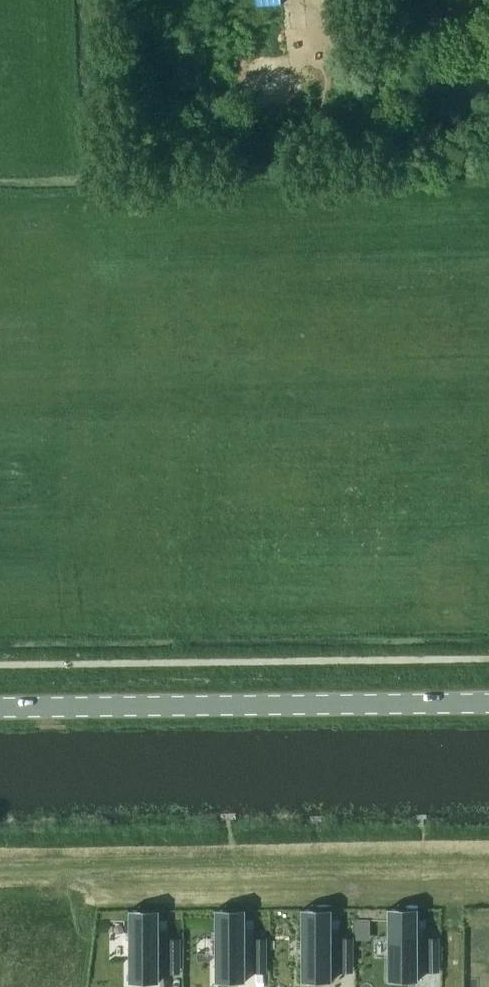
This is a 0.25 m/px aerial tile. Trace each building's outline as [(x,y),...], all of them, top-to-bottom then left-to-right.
[(298,981),(330,981),(329,920),(298,920),(298,981)] [(386,980),(417,980),(417,920),(386,920),(386,980)] [(120,982),(152,982),(152,921),(120,921),(120,982)] [(210,981),(242,981),(241,921),(210,921),(210,981)] [(251,947),(263,947),(263,937),(251,937),(251,947)] [(339,947),(351,947),(351,937),(339,937),(339,947)] [(427,947),(439,947),(439,937),(427,937),(427,947)] [(163,948),(175,948),(175,938),(163,938),(163,948)]
